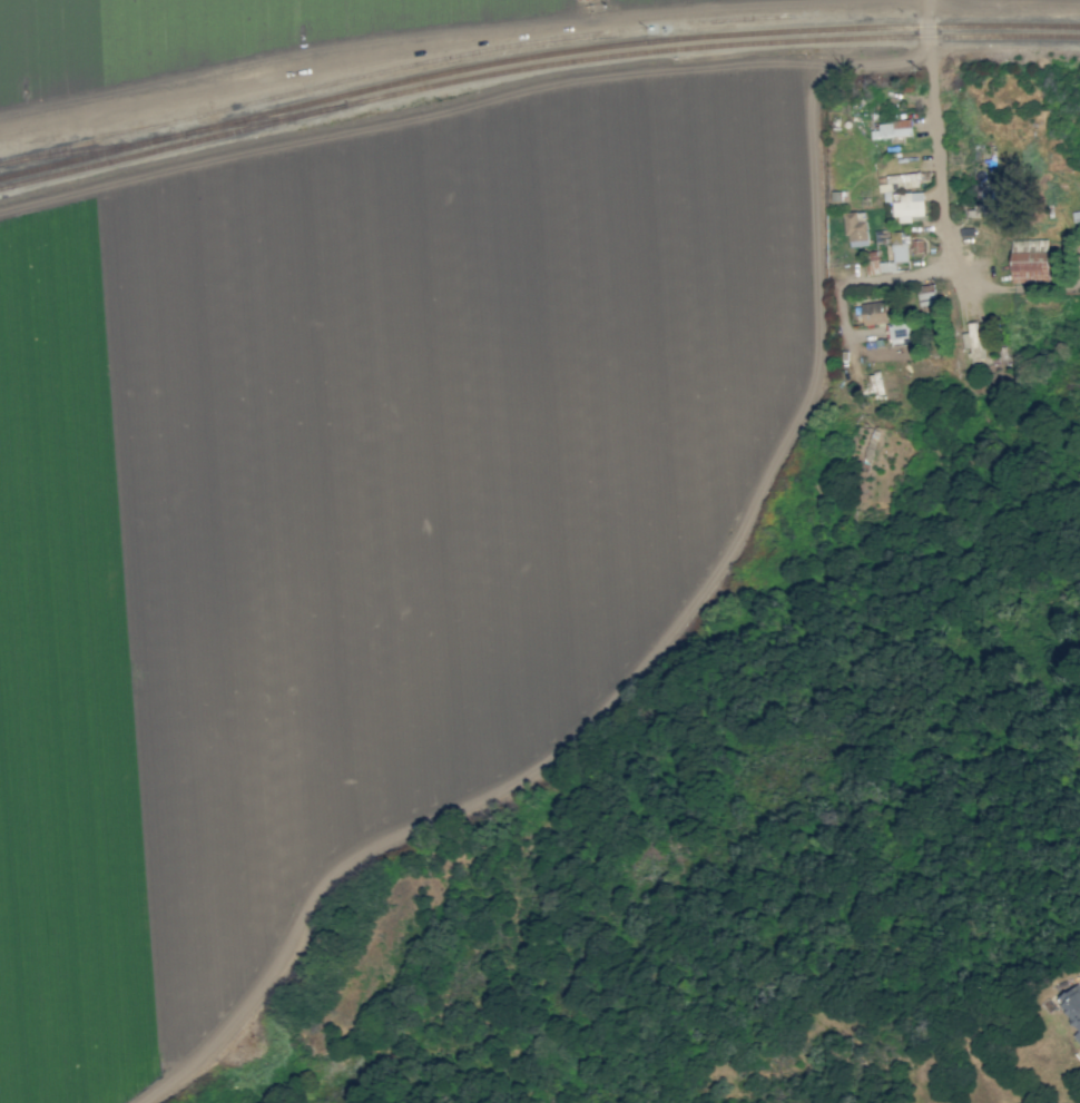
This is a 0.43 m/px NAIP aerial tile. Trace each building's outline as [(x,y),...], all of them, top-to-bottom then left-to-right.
[(871,130),(871,139),(912,136),(911,120),(879,122),(879,130),(871,130)] [(886,175),(887,184),(878,185),(879,193),(884,192),(884,202),(892,201),(891,189),(920,188),(919,173),(886,175)] [(911,215),(924,215),(923,192),(895,193),(896,222),(911,222),(911,215)] [(967,217),(1000,216),(999,199),(1006,198),(1006,192),(994,192),(995,203),(966,204),(967,217)] [(845,213),(848,247),(868,245),(865,211),(845,213)] [(907,233),(890,233),(891,262),(908,262),(907,233)] [(1049,282),(1049,239),(1012,240),(1012,282),(1049,282)] [(881,272),(896,271),(895,261),(880,262),(881,272)] [(936,302),(933,291),(918,294),(921,306),(936,302)] [(863,324),(888,323),(886,301),(862,303),(863,324)] [(890,346),(914,343),(911,321),(887,325),(890,346)] [(868,374),(872,393),(883,390),(879,372),(868,374)] [(1077,984),(1057,999),(1079,1030),(1079,988),(1077,984)]
